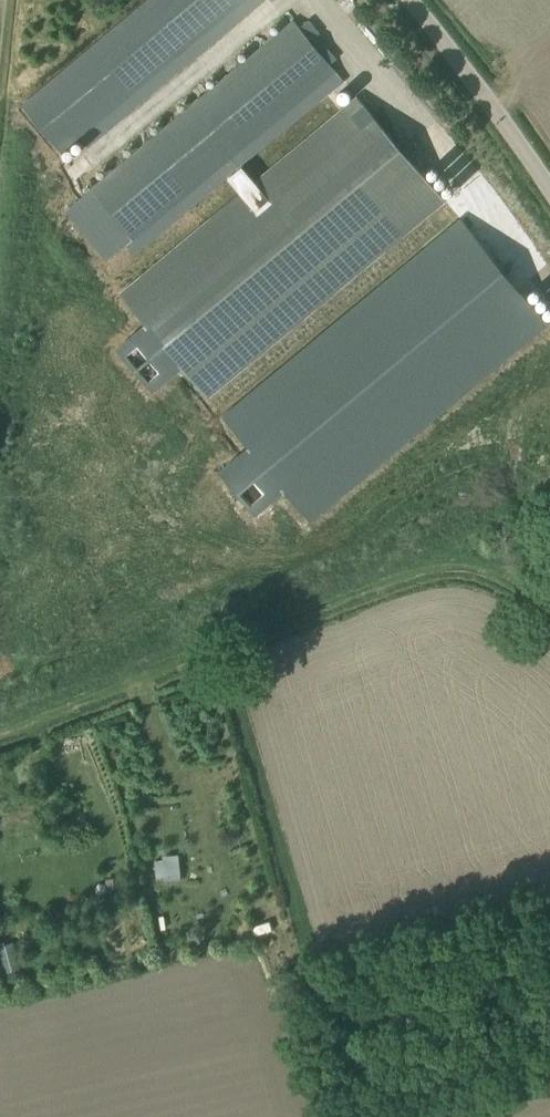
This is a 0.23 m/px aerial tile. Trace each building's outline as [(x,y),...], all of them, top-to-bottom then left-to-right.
[(22,107),(60,153),(80,137),(89,147),(265,0),(149,0),(22,107)] [(92,190),(91,189),(64,212),(106,262),(127,244),(135,254),(228,177),(242,165),(333,89),(326,80),(336,71),(295,21),(92,190)] [(255,182),(242,165),(228,177),(241,193),(121,293),(208,397),(446,200),(358,96),(255,182)] [(461,219),(223,416),(310,521),(548,323),(461,219)] [(163,860),(155,861),(156,877),(164,877),(164,881),(182,879),(180,856),(162,857),(163,860)] [(117,878),(106,879),(108,901),(121,899),(124,899),(122,878),(117,878)]
